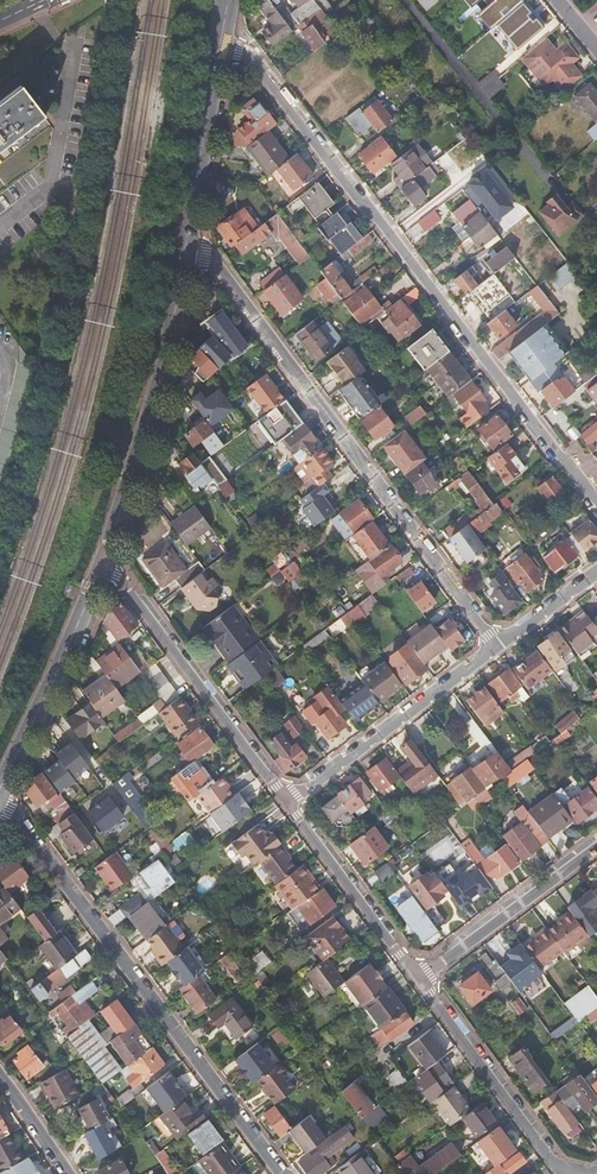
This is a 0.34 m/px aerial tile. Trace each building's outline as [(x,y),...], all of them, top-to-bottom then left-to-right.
[(275,9),(292,31),(297,27),(309,18),(320,9),(315,2),(313,0),(293,0),(299,7),(291,14),(287,8),(285,10),(280,4),(275,9)] [(521,2),(520,0),(495,0),(506,14),(521,2)] [(543,28),(521,2),(506,14),(527,40),(528,41),(544,29),(543,28)] [(275,9),(271,4),(262,11),(272,24),(262,32),(273,45),(292,31),(275,9)] [(309,18),(297,27),(314,49),(323,42),(321,38),(323,36),(315,25),(315,26),(309,18)] [(555,50),(545,38),(526,53),(520,57),(530,69),(544,86),(545,85),(544,84),(577,58),(578,57),(564,41),(564,42),(555,50)] [(491,70),(476,82),(482,90),(497,77),(491,70)] [(497,77),(482,90),(488,97),(503,85),(497,77)] [(589,84),(590,83),(589,82),(573,96),(574,97),(574,96),(595,122),(595,123),(592,126),(596,132),(596,93),(589,84)] [(0,102),(0,151),(43,117),(20,86),(0,102)] [(382,90),(376,94),(381,100),(387,96),(382,90)] [(359,107),(346,117),(346,118),(358,135),(372,125),(377,131),(392,120),(377,100),(362,112),(359,107)] [(238,130),(236,146),(241,146),(246,147),(267,131),(276,124),(258,102),(248,110),(253,116),(252,117),(253,118),(238,130)] [(258,161),(269,174),(277,168),(289,159),(267,131),(246,147),(241,146),(255,164),(258,161)] [(396,154),(380,135),(367,145),(368,146),(358,154),(373,173),(396,154)] [(434,153),(431,151),(418,161),(409,149),(391,163),(399,174),(394,178),(401,187),(426,167),(434,161),(438,159),(434,153)] [(296,153),(289,159),(277,168),(293,189),(312,175),(296,153)] [(453,162),(445,153),(444,154),(438,159),(434,161),(442,172),(447,168),(446,167),(453,162)] [(473,171),(464,178),(469,185),(477,196),(494,182),(478,161),(470,167),(473,171)] [(426,167),(401,187),(414,204),(424,196),(419,189),(422,188),(434,178),(426,167)] [(294,200),(287,205),(292,212),(304,203),(320,224),(326,220),(334,214),(328,206),(333,201),(318,181),(294,200)] [(547,203),(566,228),(567,228),(583,214),(572,200),(565,206),(554,193),(545,201),(547,203)] [(460,223),(470,236),(487,223),(470,200),(452,213),(460,223)] [(538,211),(557,235),(566,228),(547,203),(538,211)] [(440,218),(434,210),(418,223),(423,231),(440,218)] [(342,219),(336,212),(334,214),(326,220),(320,224),(317,227),(327,240),(329,239),(340,254),(347,249),(361,238),(351,224),(345,217),(342,219)] [(284,223),(277,213),(258,227),(250,233),(235,244),(242,254),(259,241),(263,247),(282,232),(303,259),(308,256),(302,248),(298,242),(284,223)] [(235,244),(250,233),(244,225),(246,224),(238,214),(218,229),(231,247),(235,244)] [(290,218),(284,223),(298,242),(304,237),(290,218)] [(479,247),(496,233),(488,223),(487,223),(470,236),(479,247)] [(372,238),(368,233),(361,238),(347,249),(351,254),(372,238)] [(499,269),(514,257),(507,247),(486,263),(494,272),(499,269)] [(528,291),(536,285),(514,257),(499,269),(502,273),(501,274),(516,293),(525,286),(528,291)] [(399,265),(394,258),(378,270),(383,277),(399,265)] [(484,280),(491,275),(488,271),(484,275),(481,271),(482,270),(476,262),(472,265),(484,280)] [(328,263),(319,270),(325,278),(325,279),(336,294),(340,299),(350,291),(329,263),(328,263)] [(550,273),(559,288),(577,277),(568,263),(550,273)] [(365,273),(368,277),(377,270),(374,266),(365,273)] [(264,289),(278,278),(273,271),(259,282),(264,289)] [(466,294),(476,286),(469,276),(464,271),(455,278),(443,288),(446,292),(458,283),(466,294)] [(302,297),(285,274),(278,278),(264,289),(263,290),(281,313),(302,297)] [(454,277),(442,286),(443,288),(455,278),(454,277)] [(325,279),(325,278),(317,284),(328,300),(336,294),(325,279)] [(558,313),(536,285),(528,291),(537,302),(543,310),(551,319),(551,318),(558,313)] [(364,286),(343,302),(351,313),(372,297),(364,286)] [(420,294),(415,287),(402,296),(408,303),(420,294)] [(525,294),(511,304),(514,308),(527,297),(525,294)] [(372,297),(351,313),(359,324),(369,316),(372,319),(384,310),(391,305),(387,300),(379,306),(372,297)] [(399,299),(391,305),(384,310),(389,315),(388,316),(395,326),(390,330),(397,340),(419,324),(404,303),(403,304),(399,299)] [(486,323),(491,319),(484,310),(470,320),(477,330),(486,323)] [(515,325),(504,310),(491,319),(486,323),(494,334),(498,338),(515,325)] [(551,319),(543,310),(514,332),(515,332),(491,351),(498,360),(509,351),(523,341),(531,335),(551,319)] [(221,313),(206,323),(217,337),(231,356),(245,346),(221,313)] [(561,316),(558,313),(551,318),(554,322),(561,316)] [(332,348),(312,320),(295,333),(316,360),(332,348)] [(568,324),(559,331),(564,337),(572,330),(568,324)] [(431,328),(406,347),(424,370),(427,368),(447,352),(449,351),(431,328)] [(213,336),(199,349),(207,356),(215,365),(217,367),(228,357),(214,342),(216,340),(213,336)] [(541,365),(523,341),(509,351),(519,365),(527,375),(541,365)] [(207,356),(199,349),(194,355),(191,352),(189,355),(191,357),(190,358),(203,372),(197,378),(201,382),(207,376),(217,367),(215,365),(207,356)] [(427,368),(448,396),(469,380),(447,352),(427,368)] [(333,358),(321,367),(328,376),(340,368),(333,358)] [(575,388),(585,381),(570,358),(560,364),(575,388)] [(562,378),(551,363),(531,378),(540,391),(541,390),(554,406),(574,391),(563,377),(562,378)] [(418,368),(412,372),(415,376),(421,372),(418,368)] [(401,381),(394,371),(391,374),(401,387),(404,385),(401,381)] [(379,395),(362,372),(343,386),(346,391),(341,394),(359,418),(383,401),(379,395)] [(412,372),(401,381),(404,385),(407,382),(415,376),(412,372)] [(251,383),(245,388),(265,414),(284,399),(264,373),(251,383)] [(596,382),(592,377),(583,384),(586,389),(596,382)] [(336,380),(323,389),(328,397),(338,390),(341,387),(336,380)] [(485,399),(471,381),(454,394),(468,412),(461,417),(467,426),(475,420),(489,409),(482,401),(485,399)] [(586,389),(593,398),(589,400),(592,405),(596,402),(596,404),(596,384),(596,382),(586,389)] [(212,425),(235,408),(220,386),(206,396),(202,389),(191,396),(212,425)] [(384,391),(379,395),(383,401),(388,397),(384,391)] [(283,438),(292,431),(291,429),(302,421),(287,402),(277,410),(283,419),(275,424),(278,428),(276,429),(283,438)] [(425,413),(419,405),(408,413),(414,421),(425,413)] [(379,407),(361,421),(374,438),(382,432),(384,435),(390,430),(388,427),(392,425),(379,407)] [(495,414),(477,429),(492,449),(511,434),(495,414)] [(211,454),(223,445),(214,432),(202,417),(193,423),(195,426),(184,434),(193,446),(200,439),(211,454)] [(260,418),(248,426),(252,432),(264,423),(260,418)] [(591,452),(594,450),(588,441),(596,434),(596,421),(579,436),(591,452)] [(224,424),(214,432),(223,445),(234,437),(224,424)] [(302,460),(320,446),(304,424),(285,438),(302,460)] [(405,429),(402,431),(413,445),(415,443),(405,429)] [(246,431),(232,442),(237,449),(251,438),(246,431)] [(402,431),(383,445),(396,463),(399,461),(406,472),(421,461),(426,458),(426,457),(415,443),(413,445),(402,431)] [(486,457),(506,482),(525,467),(505,443),(486,457)] [(321,483),(331,476),(325,468),(333,462),(320,446),(302,460),(284,474),(302,497),(321,483)] [(199,463),(198,464),(191,454),(181,462),(183,465),(179,468),(190,483),(205,471),(199,463)] [(212,454),(202,460),(216,484),(226,478),(212,454)] [(463,475),(468,471),(458,457),(452,461),(463,475)] [(421,461),(406,472),(405,473),(419,493),(435,481),(421,461)] [(467,524),(493,504),(468,471),(463,475),(452,483),(455,488),(462,482),(482,508),(477,512),(476,509),(466,516),(464,514),(442,531),(449,537),(450,536),(467,524)] [(551,477),(536,488),(547,503),(563,492),(551,477)] [(225,481),(217,487),(229,503),(237,497),(225,481)] [(297,513),(294,515),(307,531),(333,512),(326,503),(331,499),(326,492),(327,491),(321,483),(302,497),(292,505),(297,513)] [(357,499),(330,519),(345,539),(353,533),(353,532),(371,518),(372,519),(375,516),(368,506),(365,509),(357,499)] [(493,504),(467,524),(470,529),(474,526),(479,533),(490,524),(489,522),(502,512),(494,503),(493,504)] [(192,504),(169,521),(187,545),(210,528),(210,527),(192,504)] [(260,524),(254,515),(247,521),(253,529),(260,524)] [(374,519),(353,534),(369,557),(391,542),(374,519)] [(570,533),(583,552),(596,541),(596,531),(588,519),(572,531),(570,533)] [(467,524),(450,536),(456,543),(453,545),(466,562),(485,548),(470,529),(467,524)] [(582,551),(571,537),(544,557),(555,571),(582,551)] [(205,570),(198,560),(186,569),(171,549),(165,542),(141,560),(162,587),(173,579),(181,588),(202,572),(205,570)] [(267,545),(262,548),(270,558),(274,555),(267,545)] [(389,545),(368,560),(380,576),(384,573),(386,576),(393,571),(391,568),(401,561),(389,545)] [(345,560),(335,547),(321,557),(328,565),(333,561),(337,566),(345,560)] [(274,564),(278,568),(285,563),(286,559),(279,551),(274,555),(270,558),(274,564)] [(508,567),(502,572),(513,587),(519,582),(526,591),(542,578),(534,567),(524,554),(507,567),(508,567)] [(278,568),(274,564),(266,570),(271,576),(279,570),(278,568)] [(288,582),(296,577),(288,565),(280,571),(285,579),(288,582)] [(412,572),(408,567),(394,577),(398,582),(412,572)] [(502,572),(499,567),(485,578),(491,587),(494,585),(498,590),(490,596),(504,613),(520,602),(510,589),(513,587),(502,572)] [(279,570),(271,576),(277,585),(285,579),(280,571),(279,570)] [(202,572),(181,588),(180,588),(190,601),(196,602),(196,605),(200,610),(209,611),(216,606),(218,589),(210,577),(207,580),(202,572)] [(288,582),(297,594),(298,593),(300,595),(302,593),(301,591),(304,588),(296,577),(288,582)] [(419,582),(406,592),(420,611),(434,601),(419,582)] [(371,594),(347,612),(353,620),(355,623),(379,605),(371,594)] [(250,612),(240,599),(228,608),(237,620),(239,619),(257,642),(259,640),(261,639),(244,616),(250,612)] [(121,604),(102,618),(117,639),(136,625),(121,604)] [(237,620),(228,608),(203,627),(214,643),(229,663),(257,642),(239,619),(237,620)] [(441,608),(427,620),(429,623),(432,627),(447,616),(441,608)] [(353,620),(347,612),(339,618),(345,626),(353,620)] [(578,656),(593,645),(595,647),(596,646),(596,629),(591,621),(587,616),(579,622),(575,618),(559,630),(578,656)] [(448,618),(434,629),(446,645),(448,648),(450,651),(464,640),(448,618)] [(406,630),(411,637),(421,630),(416,622),(412,625),(406,630)] [(411,637),(406,641),(407,643),(413,651),(422,663),(438,652),(446,645),(434,629),(432,627),(429,623),(421,630),(411,637)] [(328,636),(323,630),(300,648),(304,653),(304,654),(328,636)] [(556,633),(537,647),(551,664),(569,651),(556,633)] [(257,642),(227,664),(234,673),(245,688),(264,675),(275,667),(278,664),(266,648),(260,640),(257,642)] [(229,663),(214,643),(213,644),(227,664),(229,663)] [(448,648),(446,645),(438,652),(440,654),(444,651),(448,648)] [(578,656),(580,658),(595,647),(593,645),(578,656)] [(96,661),(106,675),(115,687),(139,670),(138,669),(127,654),(121,646),(114,651),(112,649),(96,661)] [(422,663),(413,651),(392,667),(405,685),(426,669),(422,663)] [(537,651),(512,669),(526,687),(550,669),(537,651)] [(361,681),(363,683),(364,685),(374,698),(376,702),(390,691),(400,683),(396,677),(385,663),(375,670),(361,681)] [(150,685),(160,698),(166,706),(178,697),(171,689),(167,684),(153,664),(142,673),(150,685)] [(284,680),(275,667),(264,675),(269,682),(274,688),(284,680)] [(374,667),(359,678),(361,681),(375,670),(374,667)] [(508,669),(488,684),(500,700),(506,696),(510,701),(517,696),(518,696),(513,690),(520,686),(508,669)] [(82,692),(90,703),(94,709),(99,716),(123,698),(115,687),(106,675),(82,692)] [(346,696),(339,701),(344,707),(346,709),(355,721),(356,720),(357,720),(378,704),(376,702),(374,698),(364,685),(363,683),(350,693),(346,696)] [(335,695),(326,684),(328,687),(325,689),(326,690),(315,698),(317,701),(302,711),(311,723),(315,721),(327,738),(346,724),(338,713),(344,709),(345,709),(346,709),(344,707),(339,701),(335,695)] [(518,696),(517,696),(521,702),(528,697),(520,686),(513,690),(518,696)] [(502,712),(484,687),(465,701),(484,726),(502,712)] [(390,691),(376,702),(378,704),(379,704),(392,694),(390,691)] [(135,714),(137,717),(142,724),(147,720),(166,706),(160,698),(159,698),(158,697),(135,714)] [(166,706),(147,720),(165,744),(194,723),(183,708),(185,706),(178,697),(166,706)] [(66,720),(78,738),(102,720),(99,716),(94,709),(90,703),(66,720)] [(196,721),(185,706),(183,708),(194,723),(196,721)] [(584,716),(578,721),(577,721),(589,737),(596,731),(596,715),(593,709),(584,716)] [(555,726),(561,733),(579,719),(574,711),(555,726)] [(304,729),(294,715),(283,723),(293,737),(304,729)] [(137,717),(113,735),(118,742),(142,724),(137,717)] [(483,746),(489,741),(473,720),(467,724),(483,746)] [(193,761),(213,745),(200,728),(177,744),(183,751),(178,755),(186,766),(193,761)] [(561,733),(560,734),(553,739),(557,744),(570,735),(566,729),(561,733)] [(279,733),(268,741),(280,756),(275,760),(284,772),(306,756),(306,755),(313,750),(304,738),(290,748),(279,733)] [(531,746),(536,752),(549,742),(545,737),(531,746)] [(71,739),(56,751),(77,776),(91,765),(71,739)] [(416,767),(401,778),(413,794),(437,776),(432,768),(411,740),(401,747),(411,760),(416,767)] [(519,756),(523,761),(524,761),(527,759),(535,752),(531,747),(519,756)] [(95,760),(100,767),(109,760),(104,752),(95,760)] [(497,752),(472,771),(486,789),(502,777),(511,771),(507,765),(497,752)] [(519,756),(507,765),(511,771),(511,770),(523,761),(519,756)] [(61,792),(76,781),(59,758),(44,769),(61,792)] [(385,759),(367,772),(380,790),(398,777),(385,759)] [(411,760),(396,771),(401,778),(416,767),(411,760)] [(202,773),(193,761),(186,766),(172,776),(189,800),(195,796),(216,780),(208,768),(202,773)] [(511,770),(511,771),(502,777),(509,787),(532,770),(524,761),(523,761),(511,770)] [(448,776),(441,782),(459,805),(480,789),(482,792),(486,789),(472,771),(470,768),(452,781),(448,776)] [(41,774),(23,787),(36,806),(50,796),(53,800),(58,796),(41,774)] [(71,808),(72,810),(75,808),(76,810),(95,796),(99,797),(107,790),(96,775),(67,797),(68,799),(66,801),(71,808)] [(112,783),(130,807),(136,803),(141,799),(123,776),(112,783)] [(216,780),(195,796),(208,814),(232,797),(227,790),(224,785),(226,784),(221,777),(216,780)] [(337,794),(350,812),(363,803),(361,800),(371,794),(359,778),(337,794)] [(491,797),(486,789),(482,792),(474,798),(479,805),(491,797)] [(562,806),(567,813),(569,811),(578,823),(596,809),(582,791),(562,806)] [(208,814),(212,820),(241,799),(237,793),(232,797),(208,814)] [(345,825),(354,817),(350,812),(337,794),(327,802),(330,805),(323,810),(332,823),(339,817),(345,825)] [(528,813),(547,838),(556,831),(554,829),(570,817),(567,813),(562,806),(553,794),(528,813)] [(66,801),(64,798),(59,802),(66,811),(71,808),(66,801)] [(212,820),(221,832),(250,811),(241,799),(212,820)] [(130,807),(147,830),(153,827),(136,803),(130,807)] [(88,809),(77,817),(91,836),(106,825),(95,811),(92,813),(88,809)] [(74,853),(94,839),(91,836),(77,817),(74,812),(58,823),(64,832),(60,835),(74,853)] [(256,824),(261,832),(264,830),(259,822),(256,824)] [(368,823),(362,828),(346,840),(365,865),(387,848),(368,823)] [(444,843),(454,836),(444,823),(435,830),(444,843)] [(503,837),(521,861),(548,841),(537,827),(528,833),(520,823),(503,837)] [(265,856),(280,844),(271,833),(269,835),(268,833),(265,832),(263,833),(261,832),(256,824),(230,844),(232,847),(237,854),(240,858),(244,854),(252,865),(265,856)] [(148,868),(159,860),(156,857),(155,857),(139,835),(128,842),(148,868)] [(412,844),(426,863),(433,858),(419,839),(412,844)] [(463,848),(481,872),(490,884),(499,877),(494,871),(497,869),(502,875),(518,863),(505,845),(485,860),(469,839),(461,845),(463,848)] [(286,852),(280,844),(265,856),(282,879),(296,868),(289,858),(290,857),(286,852)] [(462,886),(481,872),(463,848),(444,862),(462,886)] [(94,867),(112,890),(135,873),(117,849),(94,867)] [(175,882),(159,860),(148,868),(142,871),(145,875),(150,872),(151,873),(157,882),(150,888),(156,896),(175,882)] [(9,894),(12,898),(32,882),(16,861),(0,873),(0,881),(9,894)] [(391,868),(387,862),(374,872),(383,883),(396,874),(391,868)] [(276,883),(294,907),(296,905),(314,892),(318,889),(300,865),(296,868),(282,879),(276,883)] [(76,873),(79,877),(86,872),(82,868),(76,873)] [(425,886),(415,893),(427,908),(443,896),(428,876),(421,881),(425,886)] [(412,888),(415,893),(425,886),(421,881),(412,888)] [(291,907),(292,909),(294,907),(276,883),(274,885),(277,888),(271,893),(285,911),(291,907)] [(314,892),(296,905),(310,923),(335,905),(322,888),(315,894),(314,892)] [(576,919),(587,910),(591,915),(595,915),(596,914),(596,897),(593,892),(592,890),(568,908),(570,910),(576,919)] [(23,913),(12,898),(9,894),(0,900),(0,930),(23,913)] [(426,915),(412,896),(397,907),(423,941),(438,931),(436,929),(426,915)] [(120,910),(126,918),(131,914),(141,907),(135,900),(120,910)] [(156,916),(146,903),(141,907),(131,914),(150,938),(163,928),(166,925),(172,921),(166,914),(162,918),(159,914),(156,916)] [(46,918),(39,908),(27,917),(45,942),(57,932),(46,918)] [(426,915),(436,929),(445,922),(435,909),(426,915)] [(562,950),(563,952),(576,943),(578,947),(590,938),(576,919),(570,910),(561,917),(562,920),(557,924),(548,930),(562,950)] [(46,918),(57,932),(58,932),(60,930),(48,916),(46,918)] [(333,916),(305,936),(323,960),(326,958),(340,947),(339,945),(349,938),(339,924),(333,916)] [(163,928),(150,938),(147,939),(154,949),(158,954),(156,956),(162,965),(167,961),(178,954),(184,949),(166,925),(163,928)] [(524,948),(539,968),(555,956),(562,950),(548,930),(546,928),(537,934),(539,937),(533,941),(524,948)] [(45,942),(39,946),(57,969),(76,955),(65,941),(58,932),(57,932),(45,942)] [(68,939),(65,941),(76,955),(79,953),(68,939)] [(185,985),(198,975),(205,970),(187,947),(184,949),(178,954),(167,961),(173,969),(171,971),(177,979),(179,977),(185,985)] [(57,969),(31,989),(42,1004),(45,1002),(42,998),(48,994),(46,991),(91,958),(84,949),(79,953),(76,955),(57,969)] [(269,958),(264,950),(246,963),(236,949),(231,952),(245,974),(269,958)] [(228,953),(221,958),(238,981),(245,976),(228,953)] [(511,980),(516,987),(534,973),(518,953),(501,967),(511,980)] [(539,968),(542,973),(559,960),(555,956),(539,968)] [(323,960),(306,973),(324,996),(344,982),(326,958),(323,960)] [(501,988),(511,980),(501,967),(495,958),(485,966),(501,988)] [(364,1004),(386,987),(380,979),(383,977),(378,970),(375,972),(369,963),(344,981),(362,1005),(364,1004)] [(254,974),(272,998),(278,994),(260,970),(254,974)] [(476,972),(459,985),(472,1002),(489,989),(476,972)] [(216,999),(198,975),(185,985),(180,989),(198,1012),(216,999)] [(58,996),(44,1006),(49,1013),(81,989),(76,983),(71,986),(58,996)] [(81,989),(49,1013),(52,1018),(58,1014),(72,1032),(88,1021),(75,1004),(90,993),(85,986),(81,989)] [(565,1004),(578,1022),(596,1008),(596,997),(589,986),(565,1004)] [(381,1028),(404,1011),(386,987),(364,1004),(381,1028)] [(520,993),(532,1008),(538,1003),(526,988),(520,993)] [(234,997),(212,1013),(220,1025),(227,1020),(239,1035),(254,1024),(234,997)] [(133,1023),(116,1000),(104,1009),(115,1024),(113,1026),(119,1034),(130,1025),(133,1023)] [(281,1025),(264,1001),(256,1007),(274,1030),(281,1025)] [(4,1044),(21,1031),(9,1015),(2,1020),(2,1019),(0,1020),(0,1038),(4,1044)] [(401,1015),(373,1035),(377,1041),(381,1038),(384,1043),(406,1027),(403,1024),(406,1022),(401,1015)] [(85,1045),(92,1054),(101,1047),(106,1043),(89,1022),(79,1030),(81,1034),(84,1032),(91,1041),(85,1045)] [(130,1025),(119,1034),(110,1040),(127,1064),(128,1064),(147,1050),(151,1047),(133,1023),(130,1025)] [(427,1031),(409,1044),(426,1068),(445,1054),(427,1031)] [(275,1066),(258,1042),(235,1059),(242,1069),(240,1071),(247,1081),(250,1079),(253,1083),(257,1079),(275,1066)] [(22,1054),(14,1060),(27,1078),(42,1067),(27,1046),(20,1052),(22,1054)] [(92,1054),(84,1059),(86,1062),(102,1083),(119,1071),(101,1047),(92,1054)] [(164,1064),(151,1047),(147,1050),(128,1064),(134,1072),(126,1078),(132,1087),(141,1081),(164,1064)] [(517,1068),(531,1057),(524,1048),(510,1059),(517,1068)] [(549,1081),(531,1057),(517,1068),(535,1092),(549,1081)] [(438,1061),(417,1077),(424,1087),(434,1079),(442,1089),(453,1082),(438,1061)] [(275,1066),(257,1079),(275,1103),(295,1089),(285,1075),(286,1071),(280,1063),(275,1066)] [(128,1064),(127,1064),(120,1070),(126,1078),(134,1072),(128,1064)] [(401,1068),(390,1072),(395,1085),(406,1080),(401,1068)] [(79,1095),(65,1069),(41,1082),(55,1108),(79,1095)] [(175,1079),(169,1071),(146,1088),(164,1112),(182,1099),(186,1095),(181,1088),(175,1079)] [(596,1102),(596,1097),(579,1073),(576,1075),(577,1077),(557,1092),(570,1110),(582,1102),(587,1110),(596,1102)] [(341,1091),(360,1117),(371,1109),(352,1082),(341,1091)] [(114,1098),(102,1083),(94,1087),(108,1104),(115,1099),(114,1098)] [(472,1108),(454,1084),(432,1101),(450,1125),(472,1108)] [(129,1090),(115,1100),(121,1107),(135,1097),(129,1090)] [(557,1092),(555,1090),(541,1101),(565,1134),(580,1123),(570,1110),(557,1092)] [(78,1108),(90,1129),(109,1119),(97,1098),(78,1108)] [(192,1113),(182,1099),(164,1112),(161,1114),(178,1138),(205,1118),(198,1109),(192,1113)] [(363,1116),(371,1127),(387,1114),(379,1103),(363,1116)] [(477,1136),(496,1122),(482,1103),(463,1118),(477,1136)] [(274,1107),(264,1114),(280,1135),(290,1128),(274,1107)] [(322,1140),(305,1118),(286,1132),(303,1155),(322,1140)] [(207,1121),(189,1133),(203,1153),(221,1140),(222,1138),(216,1130),(215,1131),(207,1121)] [(345,1126),(333,1134),(342,1146),(353,1138),(345,1126)] [(515,1149),(498,1126),(476,1142),(494,1165),(511,1152),(515,1149)] [(101,1156),(112,1151),(99,1127),(89,1133),(101,1156)] [(8,1134),(0,1138),(0,1167),(2,1171),(23,1160),(17,1151),(8,1134)] [(402,1173),(433,1173),(460,1154),(451,1142),(419,1166),(413,1158),(410,1154),(396,1165),(402,1173)] [(209,1173),(229,1173),(237,1168),(226,1153),(228,1152),(221,1143),(198,1160),(209,1173)] [(338,1167),(324,1148),(312,1157),(309,1154),(299,1161),(302,1165),(301,1165),(308,1173),(329,1173),(338,1167)] [(155,1155),(161,1164),(166,1171),(168,1173),(180,1173),(163,1149),(155,1155)] [(343,1173),(374,1173),(357,1152),(352,1157),(349,1159),(338,1167),(343,1173)] [(482,1173),(508,1173),(525,1162),(518,1152),(513,1155),(511,1152),(494,1165),(482,1173)] [(2,1171),(0,1172),(0,1173),(38,1173),(39,1173),(38,1170),(35,1171),(27,1157),(25,1158),(23,1160),(2,1171)] [(98,1170),(100,1173),(129,1173),(120,1158),(98,1170)]
